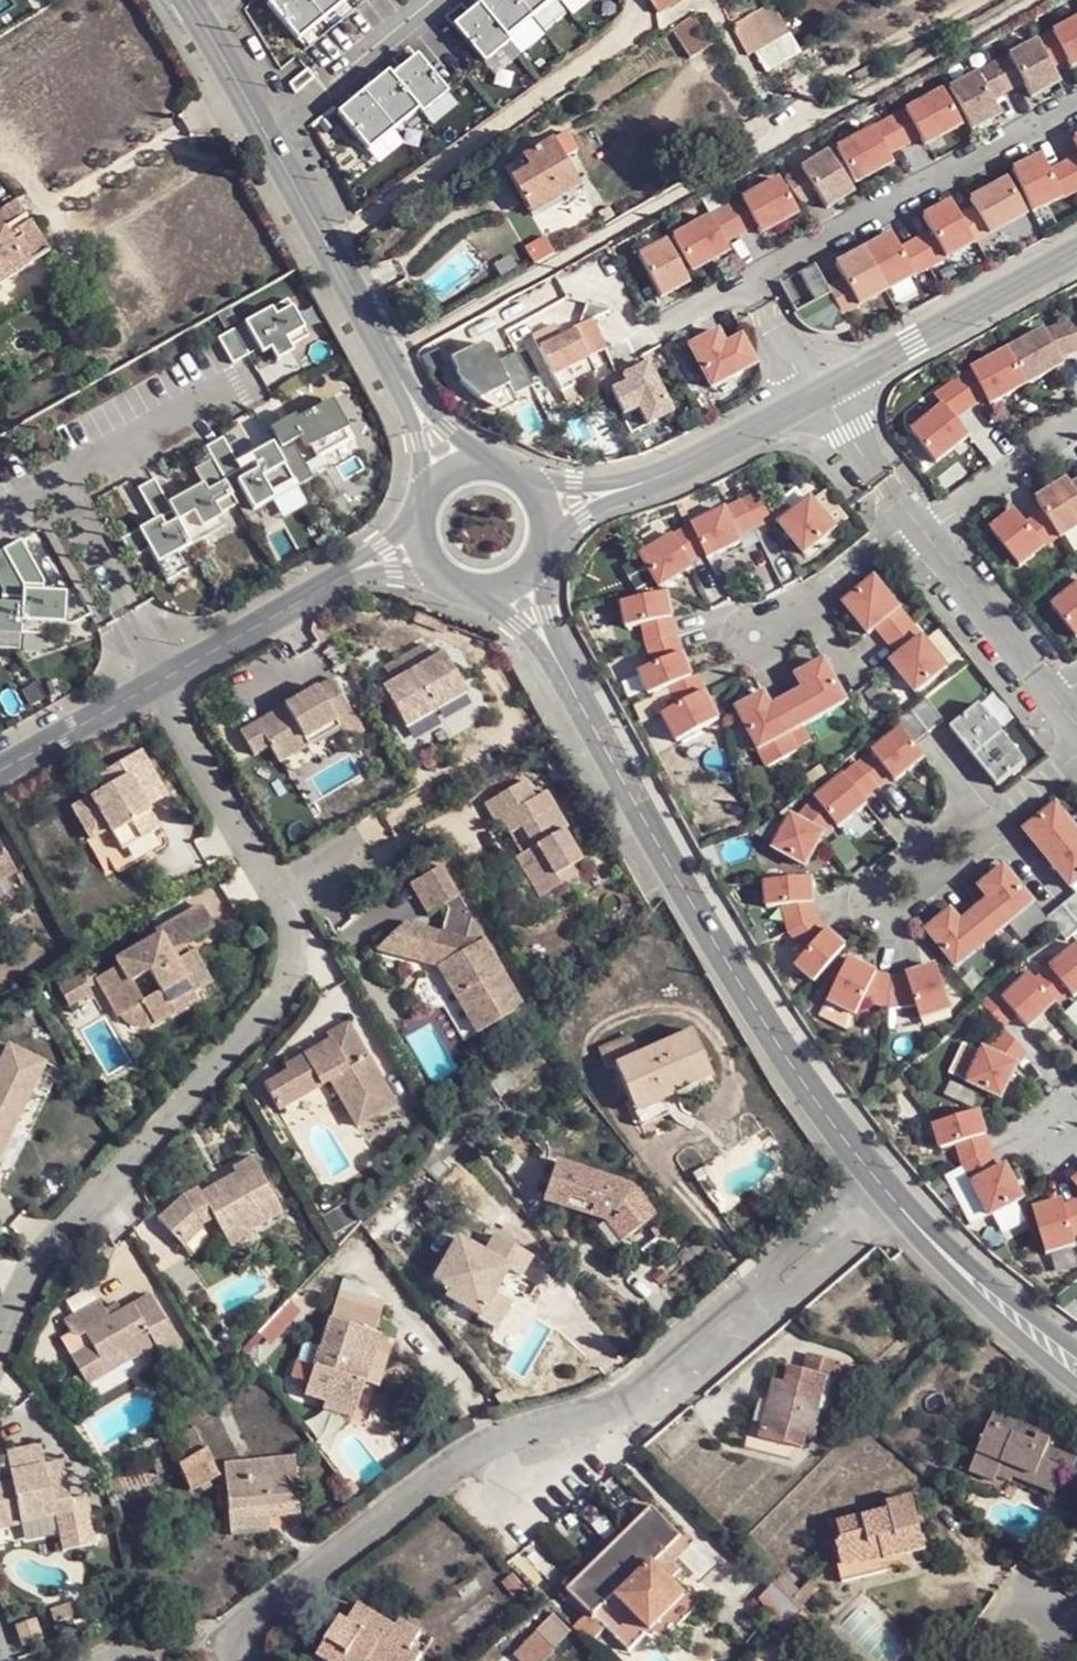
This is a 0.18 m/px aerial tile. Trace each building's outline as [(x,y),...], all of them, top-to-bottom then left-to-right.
[(268,4),(300,42),(324,21),(307,0),(273,0),(268,4)] [(324,21),(349,1),(348,0),(307,0),(324,21)] [(476,3),(479,7),(507,40),(532,20),(516,0),(479,0),(476,3)] [(532,20),(556,0),(516,0),(532,20)] [(647,4),(655,15),(678,0),(652,0),(647,4)] [(773,6),(729,30),(742,57),(787,36),(773,6)] [(507,40),(479,7),(454,28),(486,66),(511,44),(507,40)] [(1052,72),(1068,64),(1073,72),(1076,70),(1076,25),(1038,46),(1052,72)] [(709,53),(691,26),(670,40),(687,68),(709,53)] [(994,70),(1008,97),(1024,87),(1032,103),(1060,87),(1052,72),(1038,46),(994,70)] [(449,95),(418,57),(392,78),(420,112),(424,116),(449,95)] [(295,95),(315,79),(308,70),(289,85),(295,95)] [(950,93),(973,135),(1001,120),(992,105),(1008,97),(994,70),(950,93)] [(392,78),(389,73),(363,94),(395,132),(420,112),(392,78)] [(395,132),(363,94),(338,115),(369,153),(395,132)] [(890,124),(904,150),(919,141),(924,150),(961,131),(943,95),(890,124)] [(836,151),(855,187),(892,167),(888,158),(904,150),(890,124),(836,151)] [(1049,161),(1076,151),(1072,136),(1043,146),(1049,161)] [(555,189),(564,201),(581,192),(553,143),(524,159),(531,171),(513,181),(526,207),(555,189)] [(785,182),(801,207),(816,197),(825,212),(853,195),(828,155),(785,182)] [(1033,215),(1076,193),(1076,189),(1065,165),(1048,174),(1040,158),(1012,172),(1033,215)] [(1076,189),(1076,158),(1065,165),(1076,189)] [(725,211),(739,238),(755,229),(760,237),(797,217),(777,182),(725,211)] [(959,219),(973,246),(1026,217),(1007,182),(970,202),(975,211),(959,219)] [(533,218),(564,201),(555,189),(526,207),(533,218)] [(22,212),(13,197),(0,205),(0,228),(22,212)] [(915,243),(930,269),(973,246),(959,219),(951,204),(923,219),(931,234),(915,243)] [(22,212),(0,228),(0,281),(47,250),(22,212)] [(671,241),(690,275),(727,256),(722,247),(739,238),(725,212),(671,241)] [(863,251),(886,293),(930,269),(915,243),(899,251),(891,236),(863,251)] [(665,246),(637,261),(660,302),(688,287),(665,246)] [(830,295),(841,317),(886,293),(863,251),(835,266),(843,282),(827,291),(830,295)] [(313,327),(292,290),(264,306),(266,311),(252,319),(262,337),(270,332),(274,338),(289,329),(295,337),(313,327)] [(833,336),(837,335),(835,331),(845,326),(830,295),(796,314),(805,325),(815,331),(822,334),(829,335),(833,336)] [(221,332),(236,358),(252,348),(237,322),(221,332)] [(563,339),(541,350),(569,398),(580,393),(585,403),(595,397),(590,387),(605,379),(596,363),(612,353),(597,323),(578,334),(579,337),(566,345),(563,339)] [(1072,323),(1048,332),(1048,330),(1013,350),(1032,385),(1069,365),(1065,357),(1076,353),(1076,336),(1072,323)] [(485,335),(451,353),(481,409),(515,390),(485,335)] [(689,349),(710,391),(754,369),(740,341),(724,349),(717,335),(689,349)] [(995,405),(1032,385),(1013,350),(978,369),(958,382),(975,407),(991,397),(995,405)] [(638,373),(625,380),(632,394),(646,387),(638,373)] [(975,407),(958,382),(940,394),(949,405),(916,431),(941,463),(974,436),(959,418),(975,407)] [(283,435),(278,438),(303,481),(318,473),(298,438),(306,433),(311,441),(318,442),(323,453),(355,435),(351,427),(356,424),(340,395),(304,414),(302,410),(277,423),(283,435)] [(227,433),(210,442),(216,454),(228,474),(245,465),(227,433)] [(303,481),(278,438),(250,453),(258,467),(238,479),(254,509),(303,481)] [(208,478),(172,498),(196,539),(211,531),(209,526),(228,516),(225,509),(242,500),(228,474),(216,454),(199,464),(208,478)] [(172,498),(158,474),(142,484),(160,516),(126,535),(140,560),(157,550),(170,575),(190,564),(181,547),(196,539),(172,498)] [(1075,485),(1043,505),(1048,513),(1064,539),(1065,541),(1076,534),(1076,487),(1075,485)] [(746,502),(759,529),(776,521),(763,494),(746,502)] [(784,524),(808,555),(840,530),(815,499),(784,524)] [(742,537),(759,529),(746,502),(696,526),(709,553),(712,560),(746,544),(742,537)] [(1025,570),(1064,539),(1048,513),(1031,527),(1020,513),(996,533),(1025,570)] [(645,556),(665,588),(697,569),(693,563),(709,553),(696,526),(645,556)] [(47,576),(24,537),(6,548),(26,582),(24,628),(54,629),(54,617),(76,618),(94,607),(79,581),(68,587),(46,587),(47,576)] [(6,548),(0,551),(0,576),(6,587),(5,609),(0,609),(0,643),(24,643),(24,628),(26,582),(6,548)] [(892,643),(916,624),(879,579),(848,604),(873,635),(881,628),(892,643)] [(1056,606),(1076,632),(1076,589),(1056,606)] [(651,646),(680,637),(671,594),(625,603),(631,628),(647,625),(651,646)] [(952,669),(916,624),(892,643),(903,657),(896,663),(921,694),(952,669)] [(680,637),(651,646),(659,665),(643,672),(653,695),(674,686),(696,678),(680,637)] [(414,726),(473,692),(449,649),(438,654),(428,639),(389,662),(399,677),(389,684),(414,726)] [(808,727),(852,704),(830,662),(801,677),(809,691),(793,700),(808,727)] [(313,730),(348,709),(356,704),(337,674),(245,725),(261,752),(278,743),(290,762),(322,744),(313,730)] [(724,720),(702,675),(696,678),(674,686),(682,706),(667,714),(682,742),(724,720)] [(763,751),(807,727),(793,700),(776,708),(769,694),(741,709),(763,751)] [(930,698),(915,710),(934,733),(949,721),(930,698)] [(954,728),(978,757),(1007,734),(984,704),(954,728)] [(356,725),(348,709),(313,730),(322,744),(356,725)] [(915,710),(900,722),(906,730),(918,745),(934,733),(915,710)] [(862,764),(881,788),(895,777),(900,782),(929,758),(918,745),(906,730),(862,764)] [(978,757),(1001,787),(1030,763),(1007,734),(978,757)] [(156,784),(173,775),(151,739),(108,766),(116,783),(88,800),(103,832),(117,824),(137,859),(185,833),(164,797),(156,784)] [(819,799),(842,828),(871,805),(867,799),(881,788),(862,764),(819,799)] [(179,786),(173,775),(156,784),(164,797),(179,786)] [(536,850),(518,856),(516,857),(540,903),(564,889),(560,878),(582,865),(546,795),(537,800),(526,780),(487,802),(497,823),(502,820),(506,830),(523,823),(536,850)] [(838,823),(819,799),(802,819),(795,816),(777,848),(809,866),(828,834),(838,823)] [(1052,860),(1076,840),(1076,831),(1058,807),(1029,831),(1052,860)] [(506,830),(518,856),(536,850),(523,823),(506,830)] [(1076,889),(1076,888),(1076,840),(1052,860),(1076,889)] [(13,863),(0,841),(0,871),(13,863)] [(0,886),(20,874),(13,863),(0,871),(0,885),(0,886)] [(412,919),(398,935),(419,947),(444,970),(478,1029),(523,1006),(490,942),(476,939),(472,934),(474,918),(445,864),(415,882),(433,916),(456,904),(460,912),(452,939),(412,919)] [(1000,937),(1039,905),(1009,868),(984,888),(994,901),(980,912),(1000,937)] [(795,932),(822,919),(818,904),(816,878),(770,882),(771,907),(787,906),(795,932)] [(1076,918),(1076,898),(1067,906),(1076,918)] [(204,906),(156,932),(158,937),(167,953),(187,940),(214,925),(204,906)] [(1071,941),(1076,936),(1076,918),(1067,906),(1052,918),(1071,941)] [(961,968),(1000,937),(980,912),(966,924),(956,911),(931,931),(961,968)] [(820,983),(850,948),(831,931),(822,919),(795,932),(810,953),(800,966),(820,983)] [(419,947),(398,935),(382,949),(444,970),(419,947)] [(160,1027),(197,1005),(174,965),(167,953),(158,937),(120,960),(123,966),(100,981),(123,1019),(148,1007),(160,1027)] [(167,953),(174,965),(193,955),(187,940),(167,953)] [(1040,980),(1060,1002),(1073,992),(1076,996),(1076,950),(1040,980)] [(174,965),(197,1005),(201,1002),(198,994),(214,985),(196,954),(193,955),(174,965)] [(868,1001),(894,1008),(896,977),(881,974),(853,960),(832,1002),(861,1017),(868,1001)] [(896,977),(894,1008),(920,1005),(925,1021),(955,1012),(941,966),(911,976),(896,977)] [(1032,1028),(1060,1002),(1040,980),(1034,975),(1007,1000),(999,991),(985,1004),(1006,1026),(1019,1014),(1032,1028)] [(358,1129),(399,1104),(356,1027),(329,1041),(332,1047),(288,1073),(290,1077),(269,1091),(281,1114),(332,1087),(358,1129)] [(1030,1051),(1009,1029),(993,1051),(986,1048),(971,1082),(1005,1098),(1020,1063),(1030,1051)] [(671,1098),(711,1080),(691,1034),(639,1058),(628,1035),(595,1049),(605,1072),(612,1069),(630,1105),(665,1089),(671,1098)] [(25,1113),(49,1061),(17,1043),(10,1060),(2,1056),(0,1061),(0,1160),(2,1161),(19,1125),(6,1118),(12,1105),(25,1113)] [(19,1125),(25,1113),(12,1105),(6,1118),(19,1125)] [(938,1125),(945,1150),(961,1145),(967,1165),(995,1154),(982,1112),(938,1125)] [(994,1217),(1027,1200),(1010,1167),(1003,1170),(995,1154),(967,1165),(994,1217)] [(191,1193),(179,1203),(195,1231),(211,1222),(221,1217),(232,1238),(259,1222),(263,1229),(289,1215),(257,1158),(237,1168),(238,1170),(245,1181),(228,1189),(222,1180),(210,1189),(208,1183),(191,1193)] [(627,1239),(652,1220),(625,1186),(556,1160),(542,1196),(608,1217),(627,1239)] [(245,1181),(238,1170),(222,1180),(228,1189),(245,1181)] [(1051,1257),(1076,1249),(1076,1204),(1069,1208),(1068,1202),(1038,1211),(1051,1257)] [(195,1231),(179,1203),(164,1216),(182,1238),(195,1231)] [(195,1231),(203,1245),(218,1238),(211,1222),(195,1231)] [(267,1237),(263,1229),(259,1222),(232,1238),(240,1253),(267,1237)] [(504,1265),(519,1272),(530,1250),(491,1230),(480,1246),(457,1235),(431,1278),(445,1285),(443,1296),(470,1308),(480,1311),(504,1265)] [(192,1251),(203,1245),(195,1231),(182,1238),(192,1251)] [(527,1277),(519,1272),(504,1265),(480,1311),(470,1308),(467,1316),(499,1331),(527,1277)] [(166,1351),(184,1342),(151,1287),(112,1310),(99,1290),(64,1309),(68,1319),(88,1322),(97,1338),(78,1351),(93,1375),(113,1364),(107,1351),(125,1342),(132,1353),(157,1340),(166,1351)] [(357,1387),(365,1354),(375,1305),(336,1296),(322,1347),(308,1344),(296,1394),(351,1408),(357,1387)] [(256,1331),(269,1344),(299,1314),(287,1301),(256,1331)] [(837,1378),(847,1355),(818,1343),(809,1361),(797,1359),(790,1377),(781,1374),(758,1428),(803,1446),(812,1427),(821,1431),(829,1411),(816,1405),(830,1374),(837,1378)] [(382,1359),(365,1354),(357,1387),(373,1390),(382,1359)] [(1050,1505),(1067,1464),(1046,1456),(1048,1448),(1008,1436),(1009,1431),(986,1424),(968,1485),(992,1492),(994,1486),(1050,1505)] [(88,1493),(71,1496),(68,1483),(60,1448),(42,1450),(39,1434),(3,1443),(8,1469),(0,1471),(0,1505),(18,1501),(21,1515),(52,1507),(57,1525),(60,1540),(95,1532),(88,1493)] [(224,1467),(204,1438),(175,1457),(192,1487),(224,1467)] [(225,1513),(260,1516),(298,1517),(301,1466),(226,1463),(225,1513)] [(71,1496),(88,1493),(85,1481),(68,1483),(71,1496)] [(884,1558),(885,1564),(927,1555),(913,1495),(887,1499),(887,1509),(837,1519),(840,1537),(837,1539),(840,1565),(884,1558)] [(19,1515),(21,1515),(18,1501),(0,1505),(0,1517),(19,1515)] [(23,1531),(57,1525),(52,1507),(21,1515),(19,1515),(23,1531)] [(574,1626),(594,1646),(607,1632),(627,1653),(685,1592),(661,1566),(684,1541),(652,1511),(569,1595),(586,1613),(574,1626)] [(259,1528),(260,1516),(225,1513),(224,1526),(259,1528)] [(887,1577),(885,1564),(884,1558),(840,1565),(832,1567),(834,1586),(887,1577)] [(779,1631),(802,1607),(774,1579),(752,1605),(779,1631)] [(385,1660),(425,1660),(426,1660),(414,1650),(426,1634),(408,1621),(401,1632),(368,1610),(356,1625),(348,1618),(322,1657),(327,1660),(373,1660),(377,1656),(385,1660)] [(571,1629),(550,1612),(512,1655),(520,1660),(543,1660),(571,1629)] [(19,1647),(44,1639),(38,1619),(13,1627),(19,1647)]
